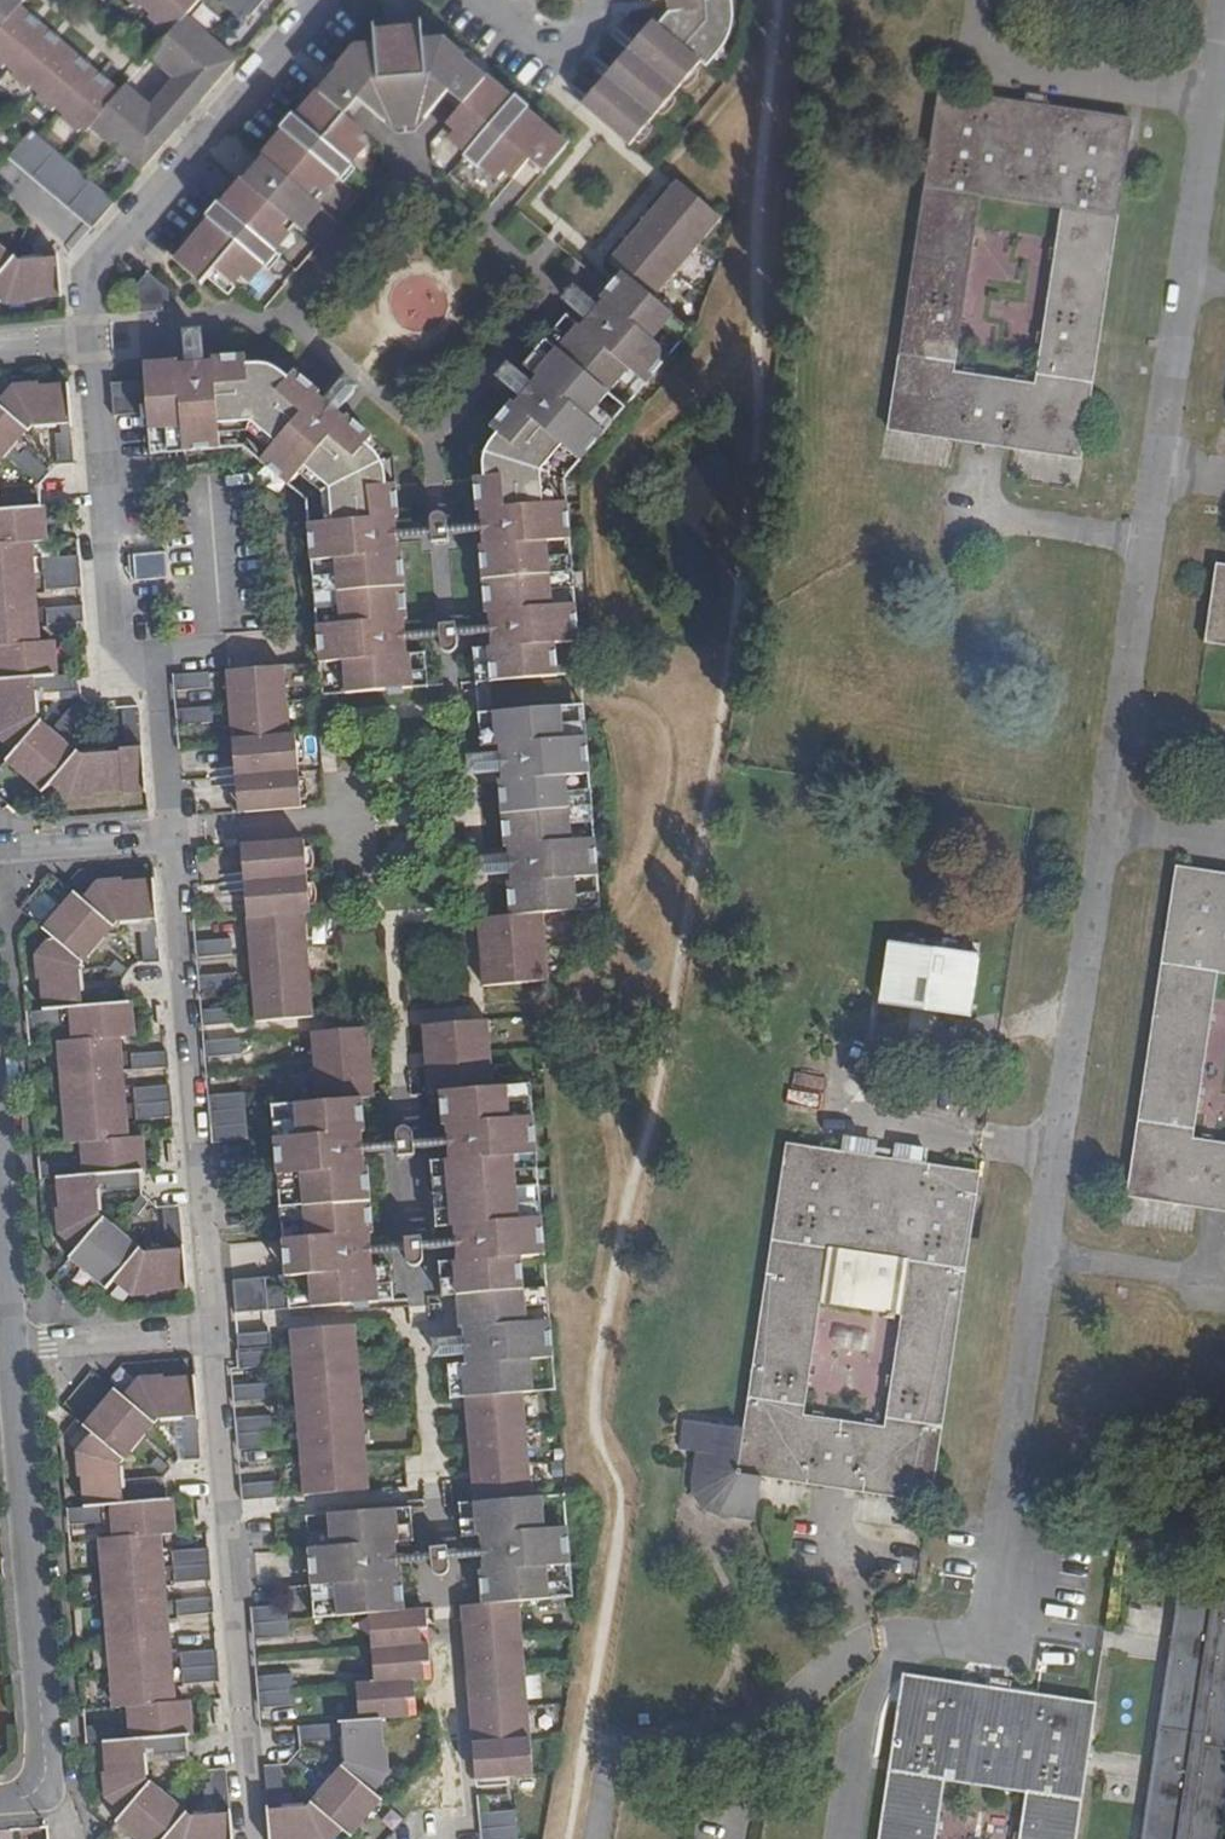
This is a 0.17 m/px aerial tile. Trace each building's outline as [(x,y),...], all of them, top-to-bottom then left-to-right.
[(1,69),(12,78),(7,83),(19,94),(24,88),(35,98),(30,104),(44,116),(50,111),(60,120),(55,126),(69,138),(75,132),(81,137),(87,129),(136,172),(170,134),(144,108),(119,86),(112,94),(12,9),(21,0),(20,0),(0,0),(0,71),(1,69)] [(136,13),(132,18),(140,24),(143,20),(160,32),(157,37),(160,39),(143,58),(169,81),(196,103),(233,60),(184,18),(199,0),(121,0),(136,13)] [(217,5),(241,25),(264,0),(221,0),(217,5)] [(652,6),(694,3),(696,16),(666,19),(587,112),(624,144),(631,137),(636,141),(643,139),(649,133),(651,124),(646,119),(654,110),(659,112),(663,113),(669,108),(672,103),(675,95),(670,91),(676,83),(681,86),(685,85),(689,82),(693,75),(688,70),(693,65),(703,75),(710,68),(723,52),(729,35),(731,1),(718,1),(718,0),(652,0),(652,6)] [(541,176),(564,149),(485,80),(481,83),(473,76),(461,66),(464,62),(444,43),(423,45),(422,32),(374,35),(374,48),(354,50),(332,74),(336,77),(327,87),(319,96),(315,94),(258,161),(261,165),(243,185),(240,183),(170,263),(196,285),(203,277),(224,296),(231,287),(223,279),(232,270),(242,281),(271,250),(263,242),(282,221),(296,233),(317,210),(301,195),(356,133),(337,115),(348,104),(353,100),(380,124),(419,120),(442,93),(452,100),(458,105),(441,123),(468,147),(453,161),(467,175),(476,167),(491,181),(500,172),(509,180),(524,162),(541,176)] [(187,114),(196,103),(169,81),(160,92),(144,108),(170,134),(187,114)] [(1079,136),(995,124),(998,104),(943,96),(892,430),(976,444),(977,439),(1003,443),(1002,448),(1084,460),(1136,125),(1081,116),(1079,136)] [(1081,116),(998,104),(995,124),(1079,136),(1081,116)] [(26,132),(4,157),(87,231),(109,203),(26,132)] [(482,511),(482,523),(483,532),(483,542),(478,543),(484,612),(489,612),(490,623),(491,633),(491,648),(488,647),(491,681),(556,676),(554,642),(571,641),(568,604),(550,606),(546,541),(562,540),(560,503),(543,505),(541,473),(559,451),(575,463),(601,432),(587,420),(628,370),(643,383),(667,355),(653,341),(673,316),(654,297),(724,215),(682,178),(611,262),(623,274),(599,301),(602,305),(597,309),(578,294),(570,296),(567,303),(568,307),(587,323),(580,330),(577,328),(537,375),(540,379),(535,385),(518,371),(512,371),(509,373),(506,379),(507,383),(525,398),(518,405),(514,403),(493,429),(497,434),(482,456),(479,466),(480,478),(473,478),(476,511),(482,511)] [(4,303),(53,298),(50,262),(19,264),(15,260),(10,266),(0,256),(0,299),(4,303)] [(163,289),(142,272),(129,287),(129,311),(162,307),(163,289)] [(395,538),(394,528),(393,517),(398,518),(394,484),(387,485),(387,471),(385,464),(366,440),(369,436),(347,416),(344,419),(335,412),(352,392),(352,387),(349,382),(343,382),(324,402),(318,397),(320,393),(295,371),(291,375),(278,365),(268,362),(247,362),(247,355),(214,356),(214,361),(203,361),(204,344),(202,335),(198,332),(193,332),(189,335),(186,340),(186,362),(180,362),(180,359),(146,361),(146,378),(113,379),(116,414),(150,413),(151,429),(184,428),(184,444),(222,441),(221,426),(250,425),(278,448),(266,462),(292,485),(306,470),(326,488),(329,521),(313,523),(316,559),(333,558),(339,622),(321,623),(325,659),(342,658),(344,694),(411,688),(409,655),(404,655),(403,640),(403,630),(402,617),(406,617),(401,551),(396,551),(395,538)] [(11,428),(16,432),(24,421),(61,417),(58,383),(11,386),(0,400),(0,441),(11,428)] [(62,425),(46,427),(47,461),(64,460),(62,425)] [(18,439),(6,450),(29,475),(40,464),(18,439)] [(977,439),(976,444),(1002,448),(1003,443),(977,439)] [(0,509),(0,648),(13,647),(16,678),(8,678),(6,664),(0,664),(0,681),(1,681),(6,735),(24,752),(14,762),(19,766),(15,771),(39,794),(44,789),(50,794),(60,784),(70,793),(105,791),(105,798),(123,797),(126,796),(122,754),(93,757),(86,750),(81,755),(49,723),(51,720),(41,712),(38,678),(45,678),(46,690),(80,688),(79,674),(53,675),(53,670),(57,669),(56,649),(50,649),(50,644),(40,644),(30,541),(34,541),(34,533),(38,533),(37,516),(31,515),(30,488),(0,491),(0,494),(1,509),(0,509)] [(429,518),(429,527),(430,536),(430,540),(439,539),(450,538),(450,534),(448,525),(448,519),(446,515),(443,512),(437,512),(435,512),(431,514),(429,518)] [(482,523),(448,525),(450,534),(483,532),(482,523)] [(429,527),(394,528),(395,538),(430,536),(429,527)] [(165,554),(133,557),(134,583),(167,579),(165,554)] [(41,559),(44,588),(77,586),(75,556),(41,559)] [(1222,569),(1210,643),(1224,645),(1224,569),(1222,569)] [(81,609),(45,611),(47,624),(82,622),(81,609)] [(437,627),(435,628),(437,637),(439,641),(441,647),(445,649),(450,649),(456,644),(458,636),(458,625),(457,619),(446,620),(437,621),(437,627)] [(490,623),(458,625),(458,636),(491,633),(490,623)] [(435,628),(403,630),(403,640),(437,637),(435,628)] [(477,681),(491,681),(488,647),(476,648),(477,681)] [(233,739),(240,739),(248,809),(300,804),(300,799),(305,799),(308,794),(308,787),(304,774),(291,775),(290,761),(302,760),(303,757),(303,748),(302,741),(296,741),(295,733),(289,733),(282,665),(228,670),(233,739)] [(209,672),(173,675),(175,690),(211,687),(209,672)] [(96,712),(85,702),(62,727),(72,737),(96,712)] [(211,705),(176,709),(177,724),(214,721),(211,705)] [(560,707),(494,713),(496,747),(503,746),(503,754),(483,755),(476,758),(474,763),(476,768),(481,773),(491,774),(505,772),(505,781),(503,782),(499,782),(504,845),(511,845),(512,854),(496,855),(488,857),(483,859),(483,865),(485,870),(490,873),(513,872),(514,879),(506,879),(510,915),(475,918),(480,984),(542,978),(538,913),(575,910),(572,876),(589,875),(587,839),(570,840),(566,776),(582,775),(580,737),(563,739),(560,707)] [(119,711),(103,712),(107,745),(122,745),(119,711)] [(496,747),(494,713),(478,713),(481,748),(496,747)] [(305,848),(305,841),(249,846),(256,918),(249,918),(257,1021),(311,1015),(303,911),(309,911),(309,906),(316,904),(317,897),(317,888),(313,882),(301,882),(300,870),(310,869),(313,863),(314,859),(312,850),(309,848),(305,848)] [(1180,870),(1130,1195),(1216,1209),(1217,1201),(1224,1202),(1224,1145),(1192,1141),(1219,972),(1224,973),(1224,876),(1180,870)] [(47,1163),(48,1180),(61,1179),(66,1231),(82,1245),(72,1253),(77,1258),(74,1262),(98,1286),(103,1282),(107,1288),(117,1279),(130,1293),(181,1287),(176,1251),(139,1255),(133,1249),(129,1253),(103,1227),(106,1224),(97,1213),(95,1178),(101,1177),(101,1190),(135,1188),(134,1173),(137,1173),(137,1165),(141,1165),(139,1146),(134,1147),(134,1142),(126,1141),(117,1043),(126,1043),(126,1034),(130,1034),(128,1012),(124,1012),(123,1003),(120,1003),(119,990),(86,993),(87,1006),(81,1006),(78,959),(82,953),(78,948),(97,925),(102,930),(106,925),(150,920),(147,883),(95,888),(85,900),(75,894),(71,899),(64,895),(47,917),(52,921),(46,929),(57,936),(45,950),(49,1010),(38,1011),(39,1027),(68,1025),(68,1008),(75,1007),(74,1025),(76,1040),(74,1042),(74,1047),(71,1048),(72,1073),(78,1073),(78,1085),(73,1085),(75,1104),(80,1105),(81,1119),(76,1119),(78,1139),(83,1140),(85,1160),(85,1176),(80,1177),(80,1161),(47,1163)] [(151,927),(138,928),(140,964),(153,963),(151,927)] [(232,940),(197,943),(198,960),(234,958),(232,940)] [(881,940),(873,1002),(968,1014),(976,952),(881,940)] [(116,963),(109,969),(120,979),(126,973),(116,963)] [(236,975),(200,978),(201,993),(236,990),(236,975)] [(239,1008),(202,1011),(204,1025),(239,1022),(239,1008)] [(455,1228),(455,1241),(456,1252),(456,1261),(454,1261),(458,1299),(460,1331),(463,1331),(464,1339),(441,1341),(437,1344),(434,1348),(433,1351),(435,1356),(440,1359),(464,1358),(464,1366),(462,1367),(464,1399),(472,1505),(475,1538),(478,1538),(479,1553),(479,1564),(481,1577),(476,1576),(479,1612),(459,1614),(472,1787),(530,1783),(516,1610),(543,1607),(541,1576),(559,1575),(557,1537),(539,1538),(537,1505),(524,1505),(518,1401),(530,1400),(528,1368),(547,1366),(544,1326),(525,1328),(522,1264),(540,1263),(538,1223),(518,1224),(514,1161),(533,1160),(531,1122),(511,1123),(510,1090),(497,1090),(493,1022),(428,1027),(431,1095),(442,1095),(444,1129),(449,1129),(449,1139),(450,1150),(450,1163),(448,1163),(452,1228),(455,1228)] [(360,1158),(360,1148),(358,1135),(363,1135),(361,1101),(377,1099),(371,1030),(315,1035),(319,1101),(298,1103),(301,1135),(281,1137),(284,1173),(304,1172),(310,1237),(289,1238),(292,1275),(313,1273),(314,1291),(291,1293),(291,1289),(269,1291),(268,1282),(237,1285),(241,1317),(293,1311),(293,1308),(316,1306),(317,1310),(377,1304),(375,1269),(369,1269),(368,1258),(368,1248),(368,1237),(371,1237),(367,1169),(360,1169),(360,1158)] [(240,1037),(205,1040),(206,1057),(242,1054),(240,1037)] [(161,1056),(128,1059),(128,1073),(162,1070),(161,1056)] [(812,1104),(813,1074),(781,1073),(780,1103),(812,1104)] [(131,1092),(133,1123),(166,1121),(164,1090),(131,1092)] [(244,1093),(210,1096),(212,1145),(248,1143),(244,1093)] [(397,1134),(397,1144),(398,1155),(398,1161),(408,1160),(416,1159),(415,1153),(415,1143),(413,1136),(409,1131),(406,1130),(400,1131),(397,1134)] [(449,1139),(415,1143),(415,1153),(450,1150),(449,1139)] [(889,1143),(888,1158),(918,1159),(918,1144),(889,1143)] [(397,1144),(360,1148),(360,1158),(398,1155),(397,1144)] [(945,1398),(979,1176),(927,1167),(923,1189),(840,1174),(843,1155),(788,1147),(773,1239),(744,1428),(681,1418),(677,1447),(695,1450),(691,1472),(692,1492),(703,1508),(712,1512),(757,1519),(762,1476),(823,1485),(825,1478),(846,1482),(845,1489),(929,1502),(945,1398)] [(927,1167),(843,1155),(840,1174),(923,1189),(927,1167)] [(442,1228),(452,1228),(448,1163),(438,1164),(442,1228)] [(1224,1211),(1224,1202),(1217,1201),(1216,1209),(1224,1211)] [(174,1210),(161,1211),(164,1244),(176,1243),(174,1210)] [(404,1238),(404,1246),(405,1256),(405,1262),(407,1264),(411,1267),(416,1266),(421,1262),(423,1254),(422,1243),(422,1237),(414,1238),(404,1238)] [(455,1241),(422,1243),(423,1254),(456,1252),(455,1241)] [(404,1246),(368,1248),(368,1258),(405,1256),(404,1246)] [(821,1301),(903,1314),(912,1262),(829,1248),(821,1301)] [(458,1299),(454,1261),(441,1265),(444,1299),(458,1299)] [(389,1268),(375,1269),(377,1304),(393,1301),(389,1268)] [(356,1329),(291,1333),(304,1494),(368,1488),(356,1329)] [(273,1335),(240,1337),(243,1370),(275,1368),(273,1335)] [(464,1399),(462,1367),(451,1368),(453,1401),(464,1399)] [(106,1515),(106,1504),(113,1503),(114,1514),(116,1533),(113,1533),(113,1541),(109,1541),(111,1561),(116,1561),(118,1571),(113,1572),(114,1595),(120,1594),(120,1605),(114,1605),(116,1626),(121,1627),(122,1639),(117,1640),(119,1662),(124,1662),(125,1672),(120,1673),(122,1696),(127,1696),(128,1704),(130,1703),(132,1724),(132,1735),(124,1736),(124,1724),(124,1720),(94,1722),(95,1737),(108,1736),(112,1796),(121,1804),(112,1815),(117,1820),(112,1825),(128,1838),(153,1838),(157,1835),(161,1838),(224,1838),(221,1809),(189,1811),(183,1806),(180,1810),(147,1783),(152,1778),(142,1771),(139,1734),(144,1734),(146,1747),(179,1745),(178,1729),(182,1729),(182,1721),(186,1721),(184,1706),(181,1705),(181,1698),(172,1699),(160,1531),(165,1531),(165,1524),(169,1524),(168,1505),(165,1505),(164,1499),(160,1499),(158,1482),(124,1484),(125,1501),(119,1501),(117,1456),(125,1448),(121,1445),(144,1419),(148,1423),(155,1417),(189,1412),(187,1379),(136,1384),(123,1397),(113,1389),(108,1395),(103,1391),(82,1414),(85,1417),(80,1424),(92,1435),(85,1441),(85,1457),(89,1505),(76,1506),(78,1523),(106,1520),(106,1515)] [(235,1385),(236,1402),(268,1400),(268,1383),(235,1385)] [(269,1415),(238,1417),(240,1450),(272,1447),(269,1415)] [(190,1420),(176,1421),(179,1458),(193,1457),(190,1420)] [(156,1451),(148,1460),(159,1470),(168,1461),(156,1451)] [(825,1478),(823,1485),(845,1489),(846,1482),(825,1478)] [(276,1480),(243,1482),(244,1499),(277,1496),(276,1480)] [(106,1504),(106,1515),(114,1514),(113,1503),(106,1504)] [(475,1538),(472,1505),(463,1506),(465,1538),(475,1538)] [(392,1508),(395,1541),(409,1540),(406,1507),(392,1508)] [(392,1556),(391,1541),(395,1541),(392,1508),(325,1513),(328,1548),(311,1548),(314,1586),(331,1585),(334,1619),(362,1617),(367,1687),(349,1688),(351,1722),(342,1722),(345,1763),(343,1767),(346,1770),(315,1802),(313,1800),(309,1803),(271,1808),(273,1838),(321,1838),(337,1822),(345,1831),(352,1826),(355,1829),(376,1806),(372,1802),(378,1796),(370,1786),(383,1773),(379,1719),(407,1717),(404,1684),(424,1682),(419,1613),(400,1614),(397,1580),(393,1580),(392,1568),(392,1556)] [(200,1547),(165,1549),(167,1578),(203,1575),(200,1547)] [(444,1566),(479,1564),(479,1553),(444,1555),(444,1566)] [(423,1554),(392,1556),(392,1568),(423,1567),(423,1554)] [(1170,1637),(1178,1639),(1175,1661),(1166,1660),(1151,1757),(1160,1759),(1157,1781),(1148,1780),(1144,1804),(1153,1805),(1148,1838),(1222,1838),(1224,1819),(1224,1591),(1212,1589),(1211,1598),(1176,1594),(1170,1637)] [(204,1594),(169,1597),(169,1612),(205,1609),(204,1594)] [(289,1609),(254,1612),(256,1643),(291,1640),(289,1609)] [(1178,1639),(1170,1637),(1166,1660),(1175,1661),(1178,1639)] [(208,1642),(173,1645),(175,1677),(210,1673),(208,1642)] [(295,1677),(259,1679),(263,1713),(298,1710),(295,1677)] [(1095,1705),(1040,1697),(1036,1717),(953,1704),(957,1685),(903,1677),(878,1838),(932,1838),(942,1780),(1026,1790),(1018,1838),(1073,1838),(1095,1705)] [(1040,1697),(957,1685),(953,1704),(1036,1717),(1040,1697)] [(331,1723),(302,1725),(302,1740),(333,1738),(331,1723)] [(132,1724),(124,1724),(124,1736),(132,1735),(132,1724)] [(324,1775),(301,1753),(290,1764),(313,1786),(324,1775)] [(192,1766),(184,1757),(174,1768),(182,1775),(192,1766)] [(1160,1759),(1151,1757),(1148,1780),(1157,1781),(1160,1759)] [(282,1767),(268,1767),(271,1803),(284,1801),(282,1767)] [(218,1769),(204,1771),(207,1804),(221,1803),(218,1769)] [(1144,1804),(1138,1838),(1148,1838),(1153,1805),(1144,1804)] [(485,1825),(486,1838),(520,1838),(518,1821),(485,1825)]
